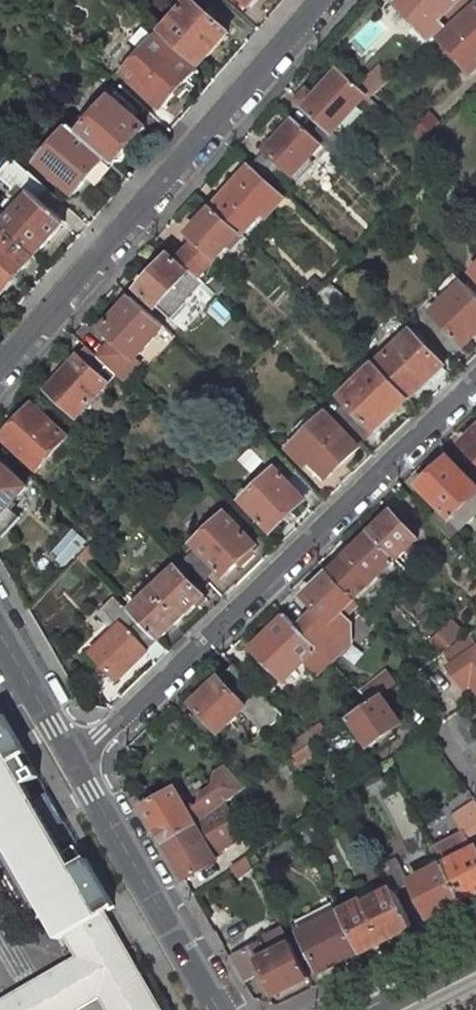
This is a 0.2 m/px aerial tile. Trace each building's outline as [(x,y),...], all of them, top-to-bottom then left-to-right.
[(192,0),(191,0),(161,33),(200,67),(229,33),(192,0)] [(432,42),(446,29),(441,22),(460,0),(394,0),(432,42)] [(473,5),(468,0),(460,0),(441,22),(446,29),(473,5)] [(440,38),(472,72),(475,69),(475,6),(440,38)] [(194,73),(157,38),(126,73),(164,108),(194,73)] [(391,79),(381,67),(367,80),(377,91),(391,79)] [(358,88),(338,69),(304,107),(320,123),(310,134),(327,149),(334,156),(345,143),(333,133),(360,101),(374,113),(379,107),(369,98),(358,88)] [(377,91),(367,80),(358,88),(369,98),(377,91)] [(147,128),(111,97),(80,133),(107,158),(115,164),(147,128)] [(430,112),(411,130),(421,140),(440,123),(430,112)] [(310,134),(294,119),(264,150),(298,180),(327,149),(310,134)] [(80,133),(71,126),(40,162),(76,195),(107,158),(80,133)] [(281,171),(263,155),(254,165),(272,181),(281,171)] [(12,157),(0,171),(0,178),(14,190),(16,188),(27,197),(1,227),(34,257),(66,221),(42,200),(50,190),(12,157)] [(283,198),(249,167),(213,208),(240,233),(242,235),(263,212),(267,216),(283,198)] [(213,208),(189,234),(196,241),(179,259),(188,267),(199,255),(210,265),(215,259),(240,233),(213,208)] [(0,235),(0,236),(0,290),(3,293),(30,262),(0,235)] [(187,271),(170,255),(132,297),(151,314),(158,307),(173,320),(206,284),(190,268),(187,271)] [(219,274),(210,265),(199,255),(188,267),(190,268),(206,284),(219,295),(228,285),(218,275),(219,274)] [(463,284),(432,314),(463,347),(475,335),(475,297),(463,284)] [(151,314),(132,297),(102,329),(114,340),(98,357),(116,374),(124,381),(135,368),(130,364),(164,326),(151,314)] [(445,366),(411,332),(376,365),(410,400),(445,366)] [(98,357),(86,346),(47,390),(77,417),(116,374),(98,357)] [(410,400),(376,365),(330,409),(363,444),(410,400)] [(67,437),(33,406),(4,437),(38,468),(67,437)] [(360,448),(326,414),(290,449),(324,483),(360,448)] [(463,443),(475,457),(475,431),(463,443)] [(292,466),(263,436),(250,448),(273,471),(242,501),(272,532),(306,500),(282,475),(292,466)] [(475,514),(475,486),(448,458),(419,486),(441,508),(432,516),(452,537),(461,529),(475,514)] [(0,463),(0,537),(1,538),(21,517),(9,506),(26,487),(0,463)] [(411,531),(392,512),(370,533),(389,552),(411,531)] [(257,546),(225,514),(194,544),(198,548),(186,559),(206,579),(217,568),(225,576),(257,546)] [(76,529),(53,554),(65,565),(88,540),(76,529)] [(389,552),(370,533),(330,572),(349,592),(356,600),(362,605),(386,582),(373,568),(389,552)] [(85,565),(97,552),(90,544),(77,558),(85,565)] [(206,579),(186,559),(130,612),(158,641),(205,595),(197,587),(206,579)] [(304,596),(317,609),(311,615),(314,619),(301,631),(331,662),(350,643),(351,625),(341,615),(333,607),(349,592),(330,572),(304,596)] [(341,615),(356,600),(349,592),(333,607),(341,615)] [(130,612),(115,596),(106,605),(123,623),(92,653),(118,680),(158,641),(130,612)] [(298,628),(285,615),(250,648),(283,682),(304,662),(317,675),(331,662),(301,631),(298,628)] [(314,619),(311,615),(298,628),(301,631),(314,619)] [(475,683),(475,648),(447,668),(461,685),(472,678),(475,683)] [(282,717),(233,665),(193,704),(221,732),(247,707),(268,730),(282,717)] [(402,724),(382,695),(370,703),(349,718),(369,747),(402,724)] [(59,939),(65,935),(104,912),(114,907),(87,859),(72,867),(19,777),(31,771),(22,755),(26,753),(4,715),(0,717),(0,836),(59,939)] [(326,734),(319,726),(302,738),(309,745),(326,734)] [(309,745),(302,738),(288,748),(294,756),(309,745)] [(316,756),(309,745),(294,756),(287,761),(294,771),(316,756)] [(164,844),(196,824),(219,807),(238,794),(247,788),(223,763),(214,771),(212,784),(200,793),(199,804),(197,806),(188,803),(185,805),(174,786),(143,806),(164,844)] [(196,824),(164,844),(185,879),(216,859),(214,855),(240,839),(219,807),(196,824)] [(459,825),(465,833),(472,843),(473,844),(475,842),(475,813),(459,825)] [(445,866),(475,850),(472,843),(465,833),(436,848),(445,866)] [(475,850),(445,866),(462,900),(475,893),(475,851),(475,850)] [(247,857),(235,866),(240,874),(252,867),(247,857)] [(382,870),(393,891),(393,892),(409,884),(398,862),(382,870)] [(462,900),(445,866),(414,882),(432,915),(462,900)] [(393,892),(393,891),(362,906),(360,902),(340,912),(361,952),(411,926),(393,892)] [(0,1000),(0,1009),(73,1009),(99,995),(108,1009),(161,1009),(104,912),(65,935),(76,955),(0,1000)] [(340,912),(301,933),(303,937),(291,943),(305,971),(306,972),(318,966),(321,972),(361,952),(340,912)] [(257,943),(230,957),(244,981),(258,974),(259,974),(264,971),(258,960),(264,957),(257,943)] [(305,971),(291,943),(264,957),(258,960),(264,971),(270,983),(276,994),(309,978),(306,972),(305,971)] [(259,974),(265,986),(270,983),(264,971),(259,974)]
